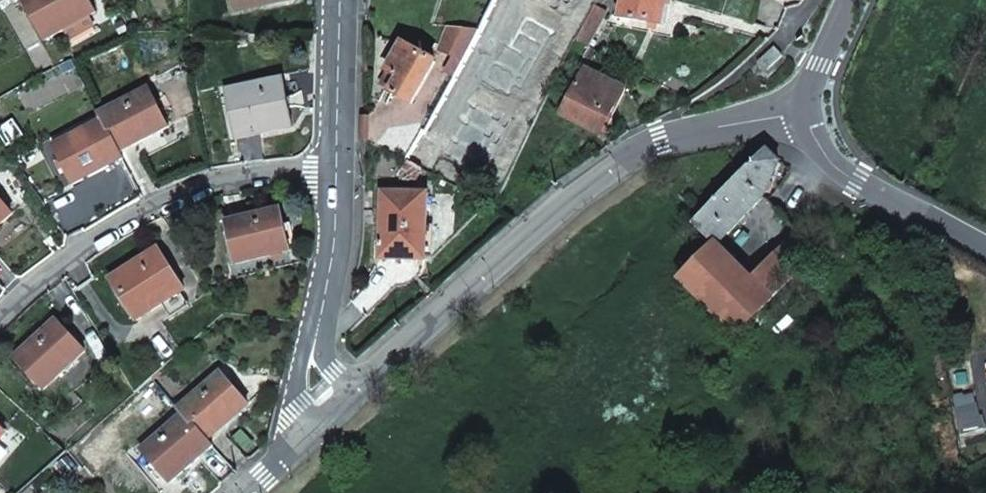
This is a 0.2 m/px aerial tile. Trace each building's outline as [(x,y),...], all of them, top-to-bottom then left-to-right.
[(96,11),(90,0),(25,0),(47,39),(96,11)] [(293,0),(233,0),(236,11),(293,0)] [(479,21),(509,37),(523,10),(529,13),(536,0),(491,0),(479,21)] [(617,19),(658,27),(663,1),(669,2),(669,0),(620,0),(617,19)] [(475,30),(448,26),(437,47),(459,59),(475,30)] [(401,44),(385,72),(396,79),(389,91),(411,104),(434,64),(401,44)] [(593,131),(616,87),(579,68),(556,115),(593,131)] [(396,79),(385,72),(378,85),(389,91),(396,79)] [(235,138),(292,126),(282,79),(226,91),(235,138)] [(149,89),(100,114),(103,119),(119,151),(167,127),(149,89)] [(71,183),(122,157),(119,151),(103,119),(52,145),(71,183)] [(692,225),(713,245),(718,245),(764,197),(786,147),(776,139),(692,225)] [(424,261),(426,193),(381,193),(379,260),(424,261)] [(10,214),(0,201),(0,223),(10,214)] [(235,263),(291,250),(280,209),(224,223),(235,263)] [(679,279),(736,336),(759,313),(819,252),(797,230),(751,279),(718,245),(713,245),(679,279)] [(134,321),(183,289),(157,248),(108,281),(134,321)] [(43,387),(85,349),(56,316),(14,356),(43,387)] [(219,370),(179,405),(184,411),(209,439),(248,404),(219,370)] [(169,480),(213,443),(209,439),(184,411),(142,447),(169,480)]
